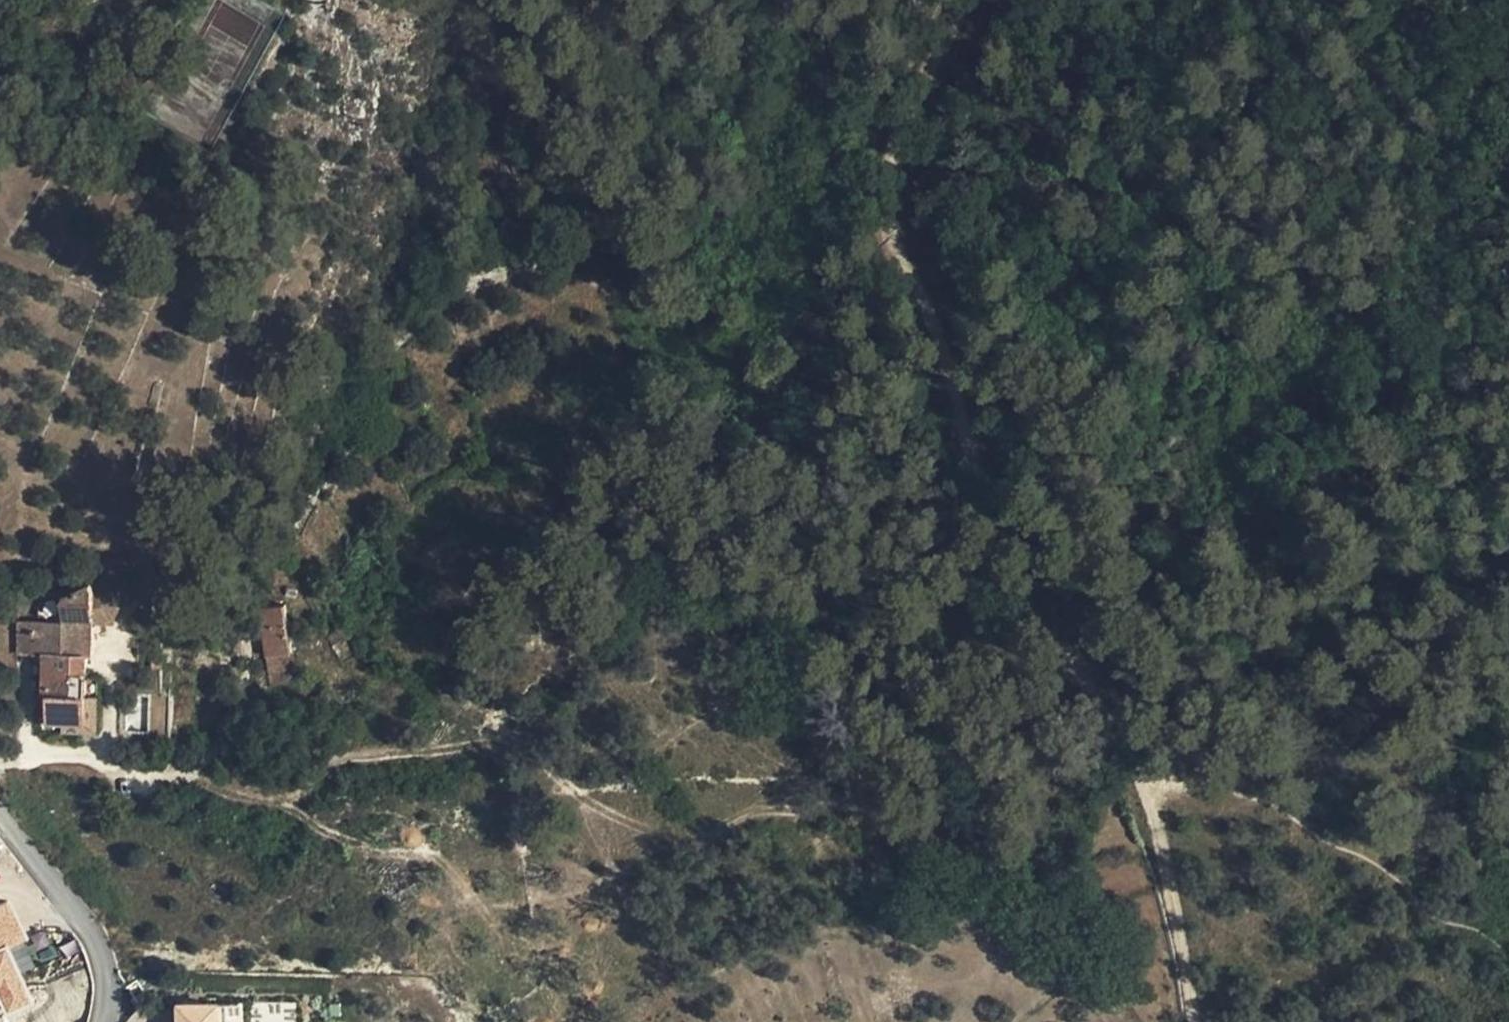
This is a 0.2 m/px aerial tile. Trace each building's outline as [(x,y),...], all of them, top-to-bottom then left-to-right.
[(86,721),(87,693),(88,653),(93,653),(93,622),(112,622),(120,605),(111,589),(109,589),(92,589),(91,583),(64,596),(64,620),(45,620),(45,653),(44,702),(49,702),(49,720),(64,720),(86,721)] [(266,655),(293,651),(286,604),(260,608),(266,655)] [(19,620),(19,653),(45,653),(45,620),(19,620)] [(333,645),(345,637),(349,635),(343,625),(327,635),(333,645)] [(345,637),(333,645),(341,658),(351,650),(345,637)] [(284,683),(296,669),(293,651),(266,655),(272,685),(284,683)] [(100,693),(87,693),(86,721),(64,720),(63,732),(99,732),(100,693)] [(1261,775),(1265,785),(1274,780),(1270,771),(1261,775)] [(6,1015),(33,1002),(8,948),(26,940),(8,900),(0,904),(0,1001),(6,1015)] [(175,1005),(175,1021),(218,1021),(218,1004),(175,1005)]
